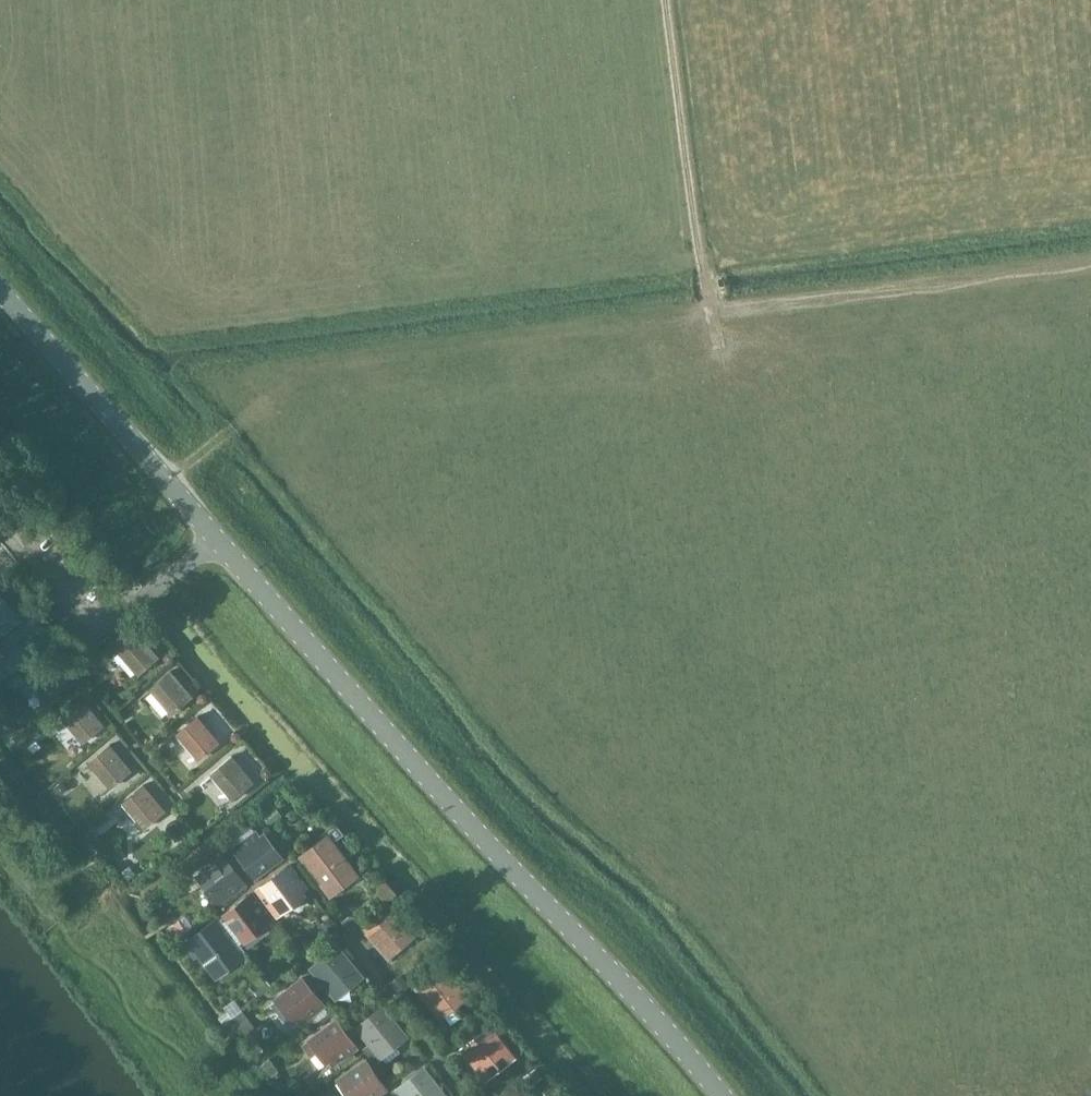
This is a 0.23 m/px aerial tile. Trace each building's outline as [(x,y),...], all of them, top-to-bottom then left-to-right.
[(22,620),(0,594),(0,638),(22,620)] [(137,675),(153,661),(143,650),(148,645),(136,632),(115,650),(137,675)] [(47,702),(63,689),(54,677),(59,673),(48,659),(26,677),(47,702)] [(171,714),(187,701),(177,689),(182,685),(171,671),(149,689),(171,714)] [(81,743),(98,729),(88,718),(94,713),(82,699),(61,717),(81,743)] [(198,759),(213,746),(204,734),(209,730),(197,716),(176,734),(198,759)] [(110,788),(125,774),(116,763),(121,759),(110,745),(88,763),(110,788)] [(232,800),(248,786),(238,775),(243,770),(231,756),(210,775),(232,800)] [(144,828),(160,815),(150,803),(155,799),(144,785),(122,803),(144,828)] [(234,849),(254,876),(281,856),(262,831),(257,834),(255,833),(234,849)] [(326,838),(302,855),(330,893),(354,875),(326,838)] [(196,878),(216,904),(243,884),(224,857),(196,878)] [(280,912),(303,894),(285,870),(262,887),(280,912)] [(241,935),(267,916),(251,894),(224,914),(241,935)] [(388,956),(411,936),(387,908),(365,929),(388,956)] [(212,970),(236,951),(214,922),(190,940),(212,970)] [(335,996),(360,976),(337,948),(312,968),(335,996)] [(440,1016),(465,997),(442,968),(418,987),(440,1016)] [(302,1022),(323,1005),(301,979),(281,996),(275,1001),(293,1023),(299,1018),(302,1022)] [(381,1056),(404,1037),(381,1008),(358,1027),(381,1056)] [(309,1056),(316,1050),(325,1063),(331,1059),(333,1063),(355,1047),(336,1021),(314,1037),(309,1040),(302,1046),(309,1056)] [(486,1077),(512,1058),(489,1028),(464,1047),(486,1077)] [(343,1077),(336,1081),(347,1095),(374,1095),(384,1089),(365,1061),(343,1077)] [(423,1070),(399,1088),(405,1095),(443,1095),(423,1070)]
